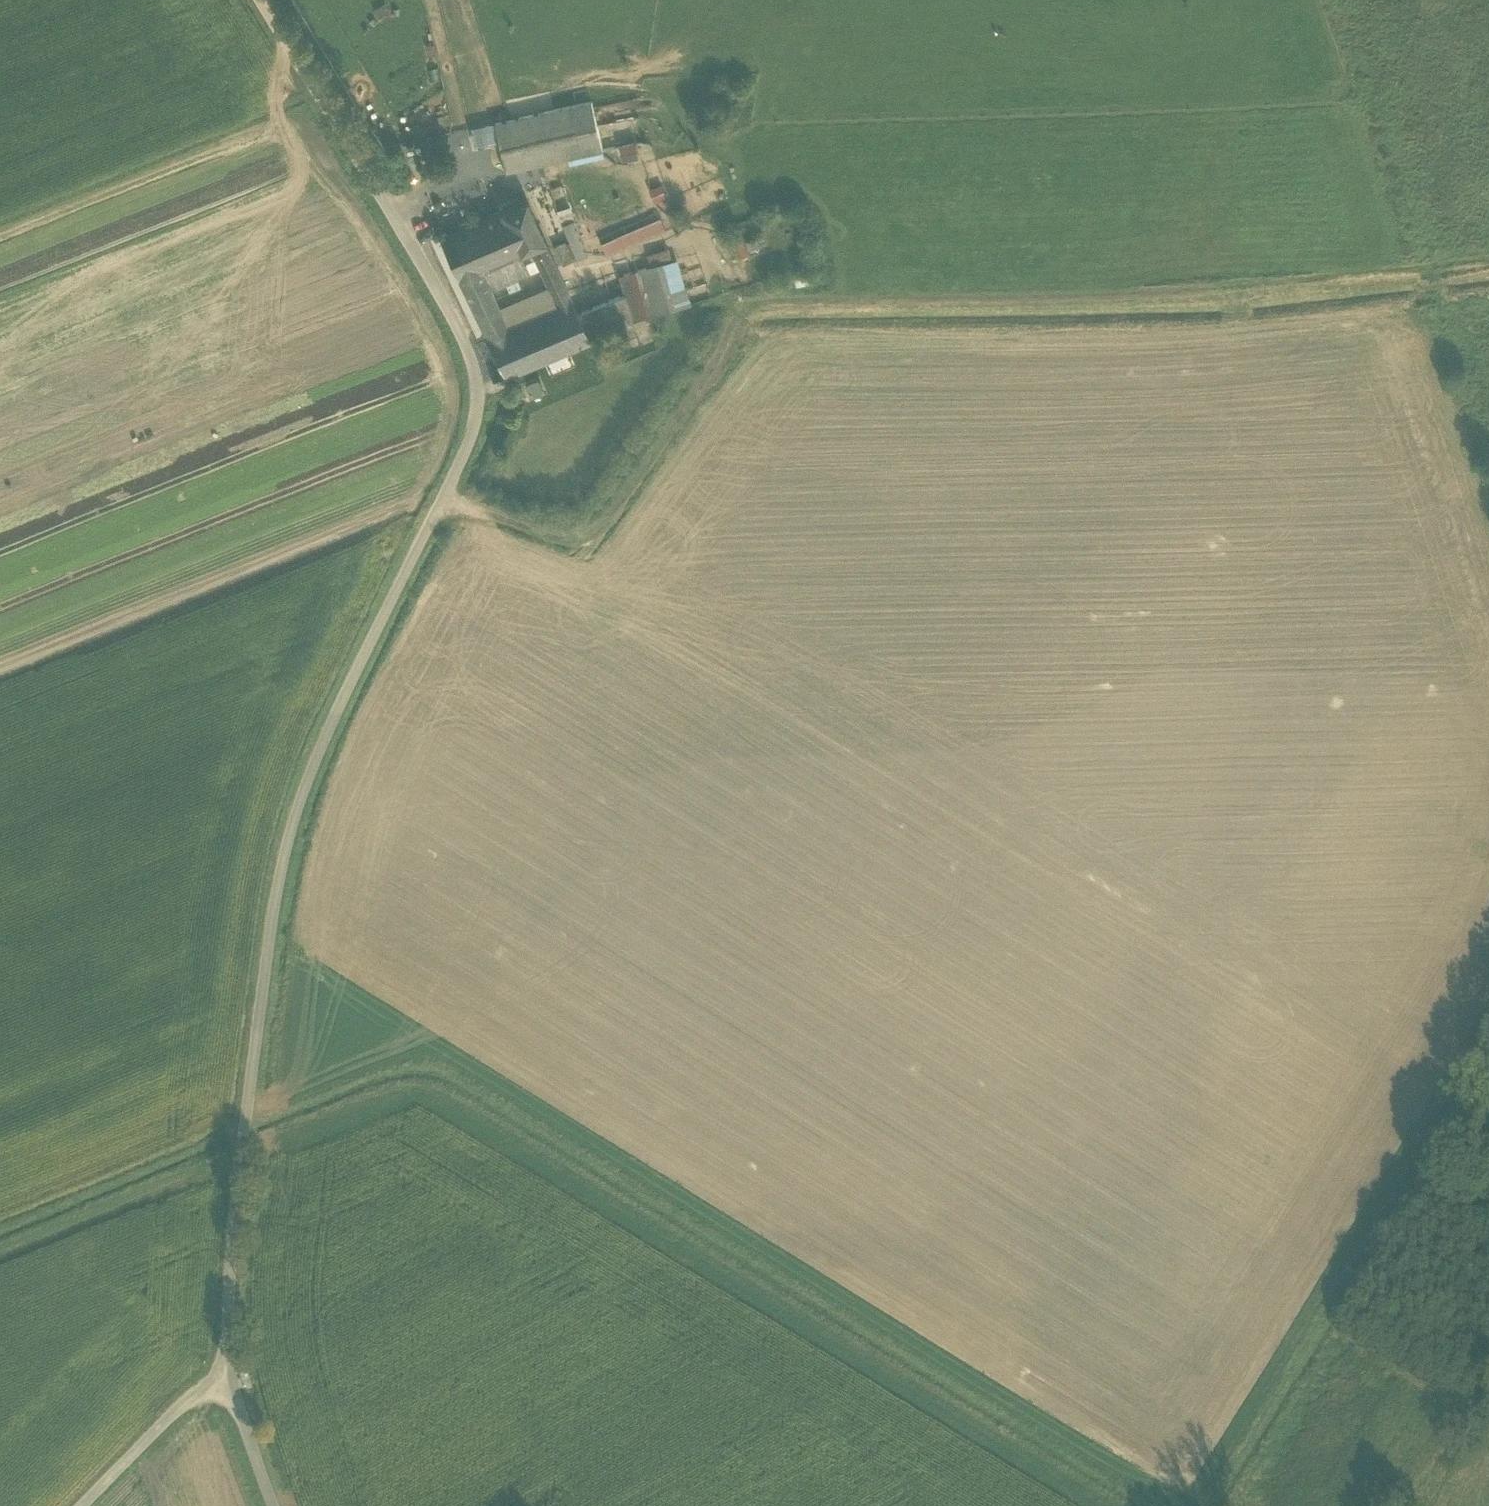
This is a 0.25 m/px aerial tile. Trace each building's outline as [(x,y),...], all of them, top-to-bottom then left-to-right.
[(594,101),(493,123),(498,148),(504,171),(604,150),(594,101)] [(498,148),(493,123),(471,127),(477,153),(498,148)] [(624,155),(640,155),(640,141),(624,141),(624,155)] [(526,201),(500,212),(519,255),(529,251),(533,260),(541,276),(557,268),(544,242),(544,241),(526,201)] [(599,235),(607,254),(668,228),(659,209),(599,235)] [(500,212),(440,238),(469,303),(491,294),(490,291),(523,277),(518,266),(533,260),(529,251),(519,255),(500,212)] [(565,243),(554,248),(563,266),(574,261),(565,243)] [(669,246),(647,252),(649,263),(672,258),(669,246)] [(675,260),(637,270),(650,316),(687,306),(675,260)] [(557,268),(541,276),(548,293),(564,286),(557,268)] [(637,270),(618,276),(623,296),(630,322),(650,316),(637,270)] [(548,293),(500,315),(502,319),(506,329),(571,300),(564,286),(548,293)] [(491,294),(469,303),(475,317),(496,307),(491,294)] [(623,296),(578,316),(589,340),(630,322),(623,296)] [(506,329),(485,338),(503,377),(589,340),(578,316),(571,300),(506,329)] [(496,307),(475,317),(481,328),(498,321),(493,310),(497,308),(496,307)] [(498,321),(481,328),(485,338),(506,329),(502,319),(498,321)]
